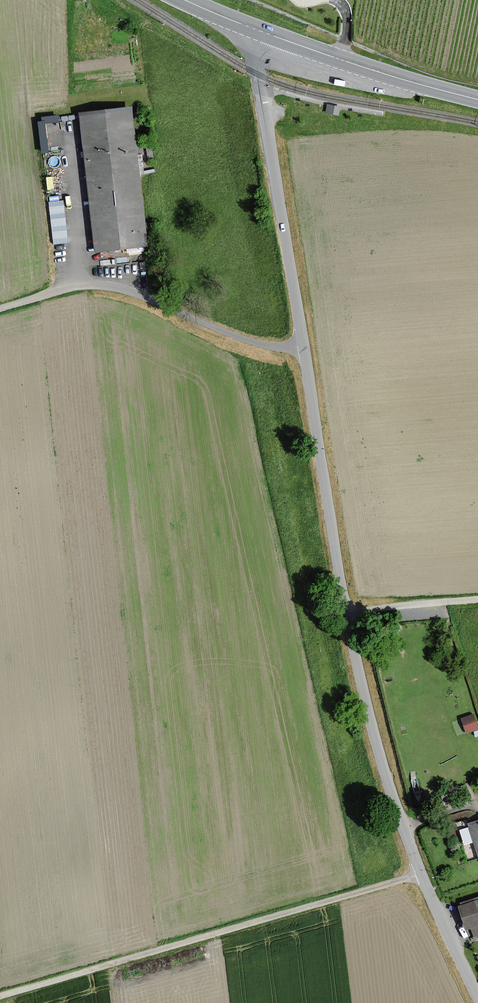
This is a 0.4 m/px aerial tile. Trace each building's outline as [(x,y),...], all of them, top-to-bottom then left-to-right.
[(328,105),(327,113),(339,114),(340,107),(328,105)] [(133,110),(84,116),(86,131),(90,166),(96,216),(101,252),(149,246),(133,110)] [(39,116),(43,151),(51,150),(47,122),(61,120),(60,113),(39,116)] [(63,198),(48,200),(54,242),(69,239),(63,198)] [(466,731),(477,728),(477,722),(475,711),(462,715),(466,731)] [(468,824),(477,859),(477,821),(468,824)] [(458,907),(466,931),(472,929),(475,939),(477,939),(477,901),(458,907)]
